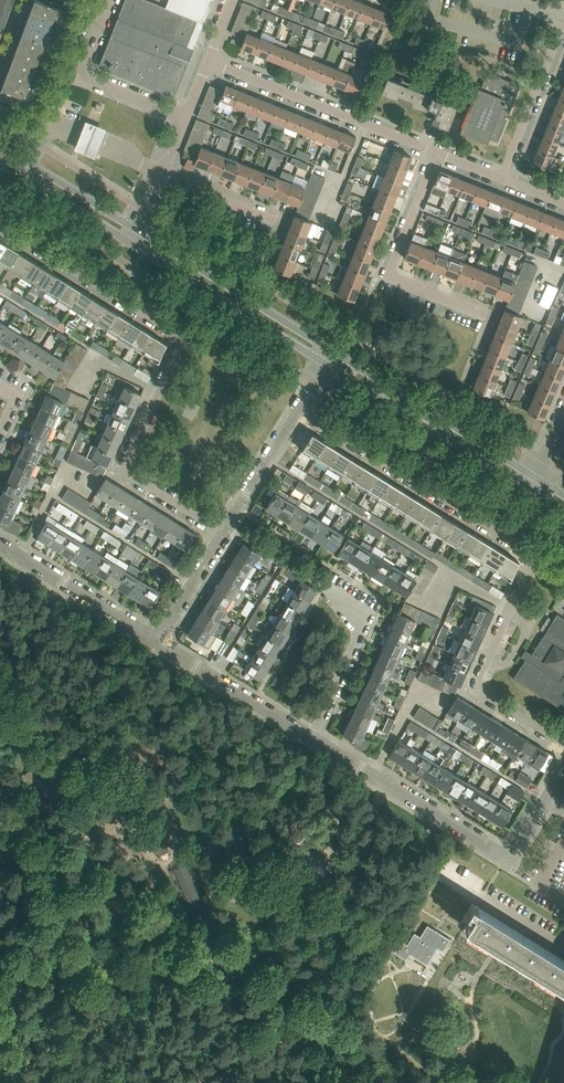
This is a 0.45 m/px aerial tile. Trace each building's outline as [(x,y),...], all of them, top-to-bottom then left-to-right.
[(25,24),(20,36),(16,48),(11,61),(6,73),(2,86),(0,90),(0,99),(7,102),(31,111),(36,99),(41,86),(45,74),(50,61),(55,49),(58,40),(59,36),(63,28),(64,24),(67,16),(72,17),(75,10),(62,5),(49,0),(45,0),(44,2),(39,0),(34,0),(30,11),(25,24)] [(6,12),(10,0),(0,0),(0,10),(6,12)] [(99,65),(175,95),(176,93),(172,91),(186,56),(188,50),(192,52),(212,0),(168,0),(165,7),(147,0),(126,0),(104,55),(101,63),(100,63),(99,65)] [(319,2),(317,6),(323,8),(324,4),(332,7),(334,0),(319,0),(319,2)] [(345,12),(350,0),(334,0),(332,7),(345,12)] [(358,17),(364,3),(357,0),(350,0),(345,12),(358,17)] [(243,2),(240,8),(254,13),(256,7),(243,2)] [(358,17),(371,23),(377,8),(364,3),(358,17)] [(279,6),(277,12),(283,15),(286,9),(279,6)] [(251,20),(254,13),(240,8),(238,14),(251,20)] [(390,13),(377,8),(371,23),(384,28),(390,13)] [(286,9),(283,15),(296,20),(299,14),(286,9)] [(262,10),(260,16),(267,19),(269,12),(262,10)] [(269,12),(267,19),(274,22),(276,15),(269,12)] [(238,14),(236,20),(249,26),(251,20),(238,14)] [(299,14),(296,20),(310,25),(312,19),(299,14)] [(312,19),(310,25),(316,28),(319,22),(312,19)] [(236,20),(233,27),(246,32),(249,26),(236,20)] [(288,20),(286,26),(293,29),(295,23),(288,20)] [(295,23),(293,29),(300,32),(302,26),(295,23)] [(331,26),(328,33),(336,35),(338,29),(331,26)] [(231,33),(244,38),(246,32),(233,27),(231,33)] [(338,29),(336,35),(342,38),(345,32),(338,29)] [(314,30),(312,37),(319,39),(321,33),(314,30)] [(259,38),(246,32),(244,38),(240,47),(253,52),(259,38)] [(321,33),(319,39),(326,42),(328,36),(321,33)] [(354,43),(361,46),(364,39),(357,37),(354,43)] [(253,52),(266,57),(272,43),(259,38),(253,52)] [(364,39),(361,46),(368,48),(371,42),(364,39)] [(345,50),(347,44),(340,41),(338,47),(345,50)] [(371,42),(368,48),(375,51),(377,45),(371,42)] [(266,57),(279,63),(285,48),(272,43),(266,57)] [(347,44),(345,50),(352,52),(354,46),(347,44)] [(302,46),(300,51),(310,56),(313,51),(302,46)] [(279,63),(292,68),(298,53),(285,48),(279,63)] [(373,54),(366,51),(364,57),(371,60),(373,54)] [(292,68),(305,73),(311,58),(298,53),(292,68)] [(305,73),(318,78),(324,63),(311,58),(305,73)] [(337,69),(331,83),(344,89),(350,74),(353,67),(355,62),(346,59),(342,70),(337,69)] [(318,78),(331,83),(337,69),(324,63),(318,78)] [(476,93),(473,102),(461,132),(487,143),(489,138),(497,141),(520,85),(496,75),(487,72),(480,89),(478,88),(476,93)] [(344,89),(357,94),(363,79),(350,74),(344,89)] [(396,100),(401,102),(405,103),(409,105),(410,104),(426,110),(427,106),(432,108),(436,110),(432,121),(434,122),(447,127),(456,106),(459,107),(458,110),(461,111),(465,102),(467,97),(460,95),(449,90),(439,86),(436,92),(443,95),(442,98),(387,77),(381,92),(397,98),(396,100)] [(223,91),(210,86),(210,85),(207,91),(221,97),(223,91)] [(218,103),(218,105),(230,110),(233,105),(238,90),(225,85),(223,91),(221,97),(218,103)] [(246,110),(249,102),(251,95),(238,90),(233,105),(246,110)] [(207,91),(205,98),(218,103),(221,97),(207,91)] [(251,95),(249,102),(246,110),(259,115),(264,100),(251,95)] [(205,98),(203,102),(203,103),(216,109),(218,105),(218,103),(205,98)] [(563,116),(563,101),(558,98),(557,102),(553,111),(563,116)] [(264,100),(259,115),(272,120),(278,105),(264,100)] [(216,109),(203,103),(200,110),(213,116),(216,109)] [(278,105),(272,120),(285,125),(291,111),(278,105)] [(200,110),(197,116),(211,121),(213,116),(200,110)] [(291,111),(285,125),(298,130),(304,116),(291,111)] [(562,130),(563,126),(563,116),(553,111),(548,124),(562,130)] [(304,116),(298,130),(303,133),(301,139),(308,142),(311,136),(317,121),(304,116)] [(220,118),(217,124),(224,127),(227,121),(220,118)] [(207,130),(210,124),(196,119),(194,125),(207,130)] [(227,121),(224,127),(231,129),(233,123),(227,121)] [(317,121),(311,136),(324,141),(330,126),(317,121)] [(81,127),(72,152),(93,160),(102,135),(104,132),(83,124),(81,127)] [(543,137),(557,143),(562,130),(548,124),(543,137)] [(192,131),(205,136),(207,130),(194,125),(192,131)] [(214,126),(212,132),(221,135),(223,130),(214,126)] [(343,131),(330,126),(324,141),(337,146),(343,131)] [(245,128),(243,134),(250,137),(252,131),(245,128)] [(223,130),(221,135),(229,139),(231,133),(223,130)] [(202,143),(205,136),(192,131),(189,137),(202,143)] [(252,131),(250,137),(257,140),(259,134),(252,131)] [(356,136),(343,131),(337,146),(350,151),(356,136)] [(187,143),(200,149),(201,146),(202,143),(189,137),(187,143)] [(240,137),(238,142),(246,146),(249,140),(240,137)] [(537,150),(552,156),(557,143),(543,137),(537,150)] [(271,138),(269,144),(276,147),(278,141),(271,138)] [(249,140),(246,146),(255,149),(257,143),(249,140)] [(278,141),(276,147),(283,150),(285,144),(278,141)] [(184,150),(185,150),(197,155),(200,149),(187,143),(184,150)] [(195,164),(207,168),(213,151),(201,146),(200,149),(197,155),(185,150),(182,155),(187,157),(184,166),(192,170),(195,164)] [(266,147),(264,153),(272,156),(275,150),(266,147)] [(297,149),(295,155),(302,158),(304,151),(297,149)] [(275,150),(272,156),(281,159),(283,154),(275,150)] [(411,157),(405,154),(394,150),(389,163),(406,169),(411,157)] [(532,163),(547,169),(552,156),(537,150),(532,163)] [(213,151),(207,168),(220,174),(226,157),(213,151)] [(304,151),(302,158),(309,160),(311,154),(304,151)] [(311,154),(309,160),(315,163),(317,157),(311,154)] [(358,156),(354,164),(360,167),(363,158),(358,156)] [(220,174),(233,179),(240,162),(226,157),(220,174)] [(292,157),(290,163),(298,166),(300,161),(292,157)] [(323,159),(321,165),(327,168),(330,162),(323,159)] [(300,161),(298,166),(306,170),(309,164),(300,161)] [(240,162),(233,179),(246,184),(253,167),(240,162)] [(330,162),(327,168),(335,171),(337,165),(330,162)] [(389,163),(384,176),(401,183),(405,173),(406,169),(389,163)] [(354,164),(351,173),(357,175),(360,167),(354,164)] [(246,184),(259,189),(266,172),(253,167),(246,184)] [(446,190),(452,175),(439,170),(431,191),(444,197),(447,190),(446,190)] [(266,172),(259,189),(272,195),(279,178),(266,172)] [(311,172),(309,178),(322,184),(325,178),(311,172)] [(465,180),(452,175),(446,190),(447,190),(459,195),(465,180)] [(384,176),(379,189),(396,196),(401,183),(384,176)] [(272,195),(285,200),(292,183),(279,178),(272,195)] [(320,190),(322,184),(309,178),(306,184),(320,190)] [(478,185),(465,180),(459,195),(472,200),(478,185)] [(347,182),(344,190),(350,192),(353,184),(347,182)] [(292,183),(285,200),(298,205),(299,205),(299,203),(302,197),(304,191),(305,188),(292,183)] [(306,184),(305,188),(304,191),(317,196),(320,190),(306,184)] [(491,191),(478,185),(472,200),(485,205),(491,191)] [(391,209),(396,196),(379,189),(374,202),(391,209)] [(344,190),(341,198),(346,201),(350,192),(344,190)] [(315,202),(317,196),(304,191),(302,197),(315,202)] [(485,205),(483,212),(496,217),(498,210),(504,196),(491,191),(485,205)] [(517,201),(504,196),(498,210),(511,216),(517,201)] [(315,202),(302,197),(299,203),(313,208),(315,202)] [(530,206),(517,201),(511,216),(517,218),(514,225),(521,228),(524,221),(530,206)] [(374,202),(368,215),(385,222),(391,209),(374,202)] [(313,208),(299,203),(299,205),(297,209),(310,214),(313,208)] [(426,203),(423,209),(437,214),(440,208),(426,203)] [(543,211),(530,206),(524,221),(537,226),(543,211)] [(440,208),(437,214),(444,217),(446,211),(440,208)] [(297,209),(295,215),(308,220),(310,214),(297,209)] [(345,220),(347,221),(350,213),(345,211),(341,220),(344,221),(345,220)] [(556,216),(543,211),(537,226),(550,231),(556,216)] [(433,223),(435,217),(427,214),(425,220),(426,220),(433,223)] [(294,215),(289,228),(306,235),(312,238),(317,224),(308,220),(295,215),(294,215)] [(380,235),(385,222),(368,215),(363,228),(380,235)] [(458,216),(456,222),(463,225),(465,219),(458,216)] [(556,216),(550,231),(563,236),(563,234),(563,220),(556,216)] [(442,226),(444,221),(435,217),(433,223),(442,226)] [(465,219),(463,225),(470,227),(472,221),(465,219)] [(341,220),(338,228),(344,230),(347,221),(345,220),(344,221),(341,220)] [(453,224),(451,230),(459,233),(461,228),(453,224)] [(484,226),(482,232),(488,235),(491,229),(484,226)] [(284,241),(284,242),(301,248),(306,235),(289,228),(284,241)] [(363,228),(358,241),(375,248),(380,235),(363,228)] [(461,228),(459,233),(467,236),(469,231),(461,228)] [(491,229),(488,235),(495,238),(498,232),(491,229)] [(325,233),(322,241),(328,243),(331,235),(325,233)] [(411,241),(404,258),(417,263),(424,246),(427,239),(414,234),(411,241)] [(479,235),(477,240),(485,244),(487,238),(479,235)] [(335,236),(331,245),(337,247),(340,239),(335,236)] [(510,236),(507,243),(514,245),(517,239),(510,236)] [(487,238),(485,244),(493,247),(496,241),(487,238)] [(517,239),(514,245),(521,248),(524,242),(517,239)] [(322,241),(319,249),(324,252),(328,243),(322,241)] [(370,261),(375,248),(358,241),(353,254),(370,261)] [(301,248),(284,242),(278,255),(296,262),(301,248)] [(19,251),(7,244),(0,255),(0,263),(9,268),(19,251)] [(437,251),(430,268),(443,273),(452,250),(439,244),(437,251)] [(331,245),(328,253),(333,255),(334,255),(337,247),(331,245)] [(505,245),(503,251),(511,254),(513,248),(505,245)] [(417,263),(430,268),(437,251),(424,246),(417,263)] [(536,247),(533,253),(541,256),(542,253),(541,252),(542,249),(536,247)] [(443,273),(456,279),(463,261),(466,253),(453,248),(452,250),(443,273)] [(513,248),(511,254),(519,257),(521,252),(513,248)] [(553,261),(559,263),(563,265),(563,258),(563,257),(563,254),(563,250),(558,248),(553,261)] [(550,252),(542,249),(541,252),(542,253),(541,256),(547,258),(550,252)] [(31,259),(19,251),(9,268),(21,276),(31,259)] [(353,254),(347,267),(365,274),(370,261),(353,254)] [(296,262),(278,255),(273,268),(290,274),(291,274),(296,262)] [(21,276),(33,284),(44,267),(31,259),(21,276)] [(315,259),(312,267),(317,269),(321,261),(315,259)] [(469,284),(476,267),(463,261),(456,279),(469,284)] [(521,267),(535,272),(537,266),(524,261),(521,267)] [(324,262),(321,271),(327,273),(330,265),(324,262)] [(33,284),(29,290),(42,298),(43,296),(56,274),(44,267),(33,284)] [(312,267),(309,275),(314,277),(317,269),(312,267)] [(359,287),(365,274),(347,267),(342,280),(359,287)] [(469,284),(482,289),(489,272),(476,267),(469,284)] [(532,278),(535,272),(521,267),(519,273),(532,278)] [(321,271),(318,279),(323,281),(327,273),(321,271)] [(495,294),(502,277),(489,272),(482,289),(495,294)] [(517,279),(530,284),(532,278),(519,273),(517,279)] [(56,274),(43,296),(55,303),(58,299),(68,282),(56,274)] [(509,297),(512,291),(514,285),(515,282),(502,277),(495,294),(508,299),(509,299),(509,297)] [(527,291),(530,284),(517,279),(515,282),(514,285),(527,291)] [(337,293),(354,300),(359,287),(342,280),(337,293)] [(58,299),(70,306),(81,290),(68,282),(58,299)] [(512,291),(525,297),(527,291),(514,285),(512,291)] [(70,333),(73,328),(93,297),(81,290),(70,306),(78,312),(74,318),(70,320),(65,326),(67,327),(65,330),(70,333)] [(523,303),(525,297),(512,291),(509,297),(523,303)] [(14,299),(21,303),(24,298),(17,294),(14,299)] [(93,297),(80,317),(85,320),(87,317),(95,322),(105,305),(93,297)] [(507,303),(520,309),(523,303),(509,297),(509,299),(507,303)] [(31,303),(24,298),(21,303),(28,308),(31,303)] [(10,309),(16,313),(19,307),(13,303),(10,309)] [(518,315),(520,309),(507,303),(505,310),(518,315)] [(107,329),(117,312),(105,305),(95,322),(107,329)] [(553,305),(549,314),(552,315),(552,314),(555,315),(558,308),(553,305)] [(25,311),(19,307),(16,313),(22,317),(25,311)] [(41,309),(38,314),(45,318),(48,313),(41,309)] [(504,309),(499,323),(516,329),(521,316),(518,315),(505,310),(504,309)] [(130,320),(117,312),(107,329),(119,337),(130,320)] [(48,313),(45,318),(53,323),(56,318),(48,313)] [(549,314),(546,322),(551,324),(555,315),(552,314),(552,315),(549,314)] [(32,323),(38,327),(42,321),(36,317),(32,323)] [(130,320),(119,337),(127,342),(125,345),(129,348),(131,344),(142,328),(130,320)] [(48,325),(42,321),(38,327),(45,331),(48,325)] [(0,339),(0,343),(9,349),(19,333),(21,330),(10,323),(8,326),(0,339)] [(516,329),(499,323),(494,336),(511,342),(516,329)] [(533,336),(535,337),(539,329),(533,327),(529,336),(532,337),(533,336)] [(131,344),(144,352),(154,335),(142,328),(131,344)] [(55,337),(61,341),(65,335),(58,331),(55,337)] [(542,331),(538,340),(541,341),(541,340),(544,341),(547,333),(542,331)] [(80,332),(76,337),(83,341),(86,336),(80,332)] [(9,349),(20,356),(30,340),(19,333),(9,349)] [(563,350),(563,335),(561,334),(555,346),(563,350)] [(71,339),(65,335),(61,341),(67,345),(71,339)] [(151,356),(147,362),(155,367),(155,368),(166,343),(154,335),(144,352),(151,356)] [(494,336),(489,349),(506,355),(511,342),(494,336)] [(526,343),(531,346),(535,337),(533,336),(532,337),(529,336),(526,343)] [(41,347),(30,340),(20,356),(32,363),(41,347)] [(90,345),(95,348),(98,343),(93,340),(90,345)] [(535,347),(540,350),(544,341),(541,340),(541,341),(538,340),(535,347)] [(76,342),(72,348),(84,355),(87,349),(76,342)] [(549,359),(563,366),(563,350),(555,346),(550,344),(545,357),(549,359)] [(103,346),(100,352),(107,356),(110,351),(103,346)] [(32,363),(43,370),(53,354),(41,347),(32,363)] [(80,361),(84,355),(72,348),(69,354),(80,361)] [(506,355),(489,349),(484,362),(501,369),(506,355)] [(521,363),(521,361),(524,363),(527,355),(522,353),(518,362),(521,363)] [(54,377),(55,376),(58,370),(62,365),(64,361),(53,354),(43,370),(54,377)] [(69,354),(65,359),(77,366),(80,361),(69,354)] [(115,354),(112,359),(119,364),(123,359),(115,354)] [(530,356),(527,365),(529,366),(530,365),(533,366),(536,359),(530,356)] [(64,361),(62,365),(73,372),(77,366),(65,359),(64,361)] [(123,359),(119,364),(127,369),(130,363),(123,359)] [(561,380),(563,372),(563,366),(549,359),(544,372),(561,380)] [(520,372),(524,363),(521,361),(521,363),(518,362),(515,369),(520,372)] [(484,362),(478,375),(495,382),(501,369),(484,362)] [(73,372),(62,365),(58,370),(70,377),(73,372)] [(529,375),(533,366),(530,365),(529,366),(527,365),(523,373),(529,375)] [(150,375),(135,366),(131,372),(148,382),(151,376),(150,375)] [(55,376),(56,377),(67,383),(70,377),(58,370),(55,376)] [(538,385),(555,392),(561,380),(544,372),(538,385)] [(495,382),(478,375),(473,388),(490,395),(495,382)] [(56,377),(53,383),(65,388),(67,383),(56,377)] [(510,387),(513,388),(516,381),(511,378),(507,387),(510,388),(510,387)] [(519,391),(522,392),(525,384),(519,382),(515,391),(518,392),(519,391)] [(71,391),(65,388),(53,383),(48,395),(63,402),(66,403),(71,391)] [(108,385),(102,383),(98,389),(104,392),(108,385)] [(533,398),(549,405),(555,392),(538,385),(533,398)] [(124,386),(119,399),(136,406),(141,394),(124,386)] [(504,395),(509,397),(513,388),(510,387),(510,388),(507,387),(504,395)] [(104,392),(98,389),(95,396),(101,399),(104,392)] [(66,403),(72,406),(77,393),(71,391),(66,403)] [(518,401),(522,392),(519,391),(518,392),(515,391),(512,398),(518,401)] [(83,396),(77,393),(72,406),(77,408),(78,408),(83,396)] [(63,402),(48,395),(46,394),(41,407),(58,414),(63,402)] [(89,399),(83,396),(78,408),(84,411),(89,399)] [(527,411),(544,418),(549,405),(533,398),(527,411)] [(113,410),(130,418),(136,406),(119,399),(113,410)] [(41,407),(36,418),(52,426),(58,414),(41,407)] [(90,407),(88,413),(94,416),(97,410),(90,407)] [(77,408),(75,414),(81,417),(84,411),(78,408),(77,408)] [(125,430),(130,418),(113,410),(111,415),(107,413),(103,420),(108,422),(125,430)] [(88,413),(84,420),(91,423),(94,416),(88,413)] [(47,438),(52,426),(36,418),(30,431),(47,438)] [(119,442),(125,430),(108,422),(102,434),(119,442)] [(69,426),(66,432),(73,435),(75,429),(69,426)] [(26,430),(24,436),(27,438),(25,443),(41,450),(46,453),(48,448),(44,446),(47,438),(30,431),(26,430)] [(80,431),(77,437),(83,440),(86,434),(80,431)] [(66,432),(63,439),(69,442),(73,435),(66,432)] [(326,442),(312,433),(302,450),(315,458),(326,442)] [(114,454),(119,442),(102,434),(97,447),(114,454)] [(77,437),(74,444),(80,447),(83,440),(77,437)] [(339,450),(326,442),(315,458),(328,466),(339,450)] [(36,463),(41,450),(24,443),(19,455),(36,463)] [(101,463),(107,466),(108,467),(114,454),(97,447),(92,444),(86,456),(89,458),(95,461),(101,463)] [(61,445),(55,457),(62,460),(62,459),(67,448),(61,445)] [(71,450),(66,461),(72,463),(77,452),(71,450)] [(351,458),(339,450),(328,466),(341,474),(351,458)] [(72,463),(78,466),(83,455),(77,452),(72,463)] [(30,475),(36,463),(19,455),(16,455),(13,460),(16,462),(14,467),(30,475)] [(78,466),(84,469),(89,458),(86,456),(83,455),(78,466)] [(58,466),(62,460),(55,457),(52,464),(58,466)] [(95,461),(89,458),(84,469),(90,472),(95,461)] [(341,474),(354,482),(364,465),(351,458),(341,474)] [(96,474),(101,463),(95,461),(90,472),(96,474)] [(107,466),(101,463),(96,474),(102,477),(107,466)] [(289,469),(303,478),(306,473),(307,472),(293,464),(289,469)] [(354,482),(367,490),(377,473),(364,465),(354,482)] [(25,487),(30,475),(14,467),(8,479),(25,487)] [(283,479),(295,486),(298,480),(287,473),(283,479)] [(390,481),(377,473),(367,490),(379,498),(390,481)] [(47,474),(44,481),(51,484),(53,477),(47,474)] [(311,476),(307,481),(316,486),(319,481),(311,476)] [(117,484),(105,477),(105,478),(96,493),(107,500),(117,484)] [(20,499),(25,487),(8,479),(2,491),(20,499)] [(295,486),(294,487),(305,494),(309,487),(298,480),(295,486)] [(47,491),(51,484),(44,481),(41,488),(47,491)] [(319,481),(316,486),(324,491),(327,486),(319,481)] [(403,489),(390,481),(379,498),(392,506),(403,489)] [(107,500),(118,507),(128,491),(117,484),(107,500)] [(61,498),(67,502),(74,491),(68,488),(61,498)] [(289,495),(277,488),(275,492),(265,508),(277,515),(289,495)] [(416,497),(405,491),(403,489),(392,506),(405,514),(416,497)] [(311,496),(317,500),(321,494),(314,490),(311,496)] [(0,497),(0,505),(16,512),(18,513),(23,501),(20,499),(2,491),(0,497)] [(79,495),(74,491),(67,502),(73,505),(79,495)] [(130,514),(139,498),(128,491),(118,507),(130,514)] [(336,492),(333,496),(342,502),(345,497),(336,492)] [(327,498),(321,494),(317,500),(324,504),(327,498)] [(84,498),(79,495),(73,505),(78,508),(84,498)] [(295,499),(289,495),(277,515),(288,522),(301,501),(301,500),(299,498),(295,499)] [(345,497),(342,502),(350,507),(353,502),(345,497)] [(418,522),(428,505),(416,497),(405,514),(418,522)] [(90,502),(84,498),(78,508),(84,512),(90,502)] [(150,505),(139,498),(130,514),(141,521),(150,505)] [(37,499),(34,505),(40,508),(43,501),(37,499)] [(312,508),(301,501),(288,522),(299,529),(309,513),(312,508)] [(332,501),(328,507),(340,514),(343,508),(332,501)] [(61,503),(58,509),(67,515),(71,509),(61,503)] [(1,521),(1,520),(6,522),(3,528),(5,529),(17,535),(22,523),(12,519),(16,512),(0,505),(0,520),(1,521)] [(36,515),(40,508),(34,505),(31,512),(36,515)] [(141,521),(152,528),(162,512),(150,505),(141,521)] [(431,530),(441,513),(428,505),(418,522),(431,530)] [(88,506),(84,512),(96,519),(99,513),(88,506)] [(346,518),(350,512),(343,508),(340,514),(346,518)] [(362,508),(359,513),(367,518),(370,513),(362,508)] [(77,513),(71,509),(67,515),(73,519),(77,513)] [(152,528),(150,531),(162,538),(163,535),(173,520),(162,512),(152,528)] [(105,517),(99,513),(96,519),(101,523),(105,517)] [(299,529),(310,536),(320,520),(309,513),(299,529)] [(370,513),(367,518),(376,523),(379,518),(370,513)] [(444,538),(454,521),(441,513),(431,530),(444,538)] [(89,529),(93,523),(87,519),(83,525),(89,529)] [(163,535),(175,542),(184,526),(173,520),(163,535)] [(310,536),(322,543),(332,527),(320,520),(310,536)] [(47,521),(38,537),(37,541),(42,544),(45,541),(49,544),(59,528),(62,524),(57,521),(54,525),(47,521)] [(365,521),(361,527),(368,531),(371,525),(365,521)] [(456,546),(467,529),(454,521),(444,538),(456,546)] [(99,527),(93,523),(89,529),(96,533),(99,527)] [(387,523),(384,528),(393,533),(396,529),(387,523)] [(49,544),(60,551),(70,535),(73,531),(62,524),(59,528),(49,544)] [(112,529),(118,533),(121,527),(115,524),(112,529)] [(371,525),(368,531),(374,535),(377,529),(371,525)] [(196,534),(184,526),(175,542),(186,549),(196,534)] [(127,531),(121,527),(118,533),(124,537),(127,531)] [(333,550),(343,534),(332,527),(322,543),(333,550)] [(396,529),(393,533),(401,539),(404,534),(396,529)] [(469,554),(480,537),(467,529),(456,546),(469,554)] [(112,543),(115,537),(104,530),(101,536),(112,543)] [(72,558),(81,542),(84,538),(73,531),(70,535),(60,551),(72,558)] [(387,535),(383,541),(390,545),(393,539),(387,535)] [(122,541),(115,537),(112,543),(118,547),(122,541)] [(134,543),(140,547),(144,541),(138,537),(134,543)] [(338,553),(350,560),(359,544),(348,537),(338,553)] [(482,562),(492,545),(480,537),(469,554),(482,562)] [(393,539),(390,545),(401,552),(405,546),(393,539)] [(413,539),(410,544),(419,549),(422,545),(413,539)] [(359,544),(350,560),(361,567),(371,551),(373,547),(362,540),(359,544)] [(150,545),(144,541),(140,547),(147,551),(150,545)] [(92,549),(81,542),(72,558),(70,561),(76,565),(78,562),(83,565),(92,549)] [(267,564),(273,553),(260,545),(253,548),(251,546),(251,547),(244,543),(237,554),(252,564),(256,557),(267,564)] [(127,544),(121,554),(132,561),(138,551),(127,544)] [(422,545),(419,549),(427,555),(430,550),(422,545)] [(495,570),(505,553),(492,545),(482,562),(495,570)] [(405,546),(401,552),(412,559),(416,553),(405,546)] [(83,565),(94,572),(104,556),(92,549),(83,565)] [(104,556),(94,572),(105,579),(115,563),(118,558),(107,551),(104,556)] [(156,557),(163,561),(167,556),(160,551),(156,557)] [(371,551),(361,567),(372,574),(382,558),(371,551)] [(416,553),(412,559),(419,563),(422,557),(416,553)] [(440,553),(437,558),(445,564),(449,558),(440,553)] [(499,580),(507,585),(518,561),(505,553),(495,570),(503,575),(499,580)] [(252,564),(237,554),(230,565),(245,575),(252,564)] [(382,558),(372,574),(383,581),(393,565),(395,562),(383,555),(382,558)] [(178,563),(167,556),(163,561),(175,568),(178,563)] [(146,564),(157,571),(161,565),(149,558),(146,564)] [(449,558),(445,564),(454,569),(457,563),(449,558)] [(434,572),(438,567),(428,560),(427,560),(424,566),(434,572)] [(126,570),(115,563),(105,579),(116,586),(126,570)] [(126,570),(116,586),(128,593),(138,577),(142,570),(130,563),(126,570)] [(298,583),(294,590),(310,600),(317,588),(310,584),(310,583),(308,582),(308,583),(304,580),(307,574),(290,564),(284,574),(298,583)] [(172,572),(161,565),(157,571),(168,578),(172,572)] [(238,586),(245,575),(230,565),(223,577),(238,586)] [(383,581),(395,588),(404,572),(393,565),(383,581)] [(424,566),(421,572),(431,578),(434,572),(424,566)] [(404,572),(395,588),(405,595),(406,595),(410,588),(414,583),(417,577),(418,575),(407,568),(404,572)] [(466,569),(462,574),(471,580),(474,574),(466,569)] [(427,584),(431,578),(421,572),(418,575),(417,577),(427,584)] [(474,574),(471,580),(479,585),(483,579),(474,574)] [(128,593),(139,600),(149,584),(138,577),(128,593)] [(238,586),(223,577),(215,588),(231,598),(238,586)] [(263,577),(259,584),(264,587),(268,580),(263,577)] [(417,577),(414,583),(424,589),(427,584),(417,577)] [(420,595),(424,589),(414,583),(410,588),(420,595)] [(160,591),(149,584),(139,600),(151,607),(160,591)] [(261,593),(264,587),(259,584),(255,589),(261,593)] [(272,584),(268,589),(274,593),(277,588),(272,584)] [(492,585),(488,591),(501,598),(504,592),(503,592),(492,585)] [(224,609),(231,598),(215,588),(209,599),(224,609)] [(268,589),(264,596),(270,599),(274,593),(268,589)] [(303,611),(310,600),(294,590),(287,601),(303,611)] [(470,617),(487,624),(493,612),(483,608),(486,601),(473,595),(468,605),(474,608),(470,617)] [(303,611),(287,601),(283,598),(276,610),(280,612),(296,622),(303,611)] [(224,609),(209,599),(202,611),(217,620),(224,609)] [(249,599),(245,606),(250,609),(254,603),(249,599)] [(453,601),(450,608),(456,611),(460,604),(453,601)] [(404,602),(399,613),(405,616),(410,605),(404,602)] [(410,605),(405,616),(411,619),(416,608),(410,605)] [(247,615),(250,609),(245,606),(241,612),(247,615)] [(258,606),(254,612),(260,616),(264,609),(258,606)] [(415,620),(417,621),(422,610),(416,608),(411,619),(415,620)] [(450,608),(447,614),(453,617),(456,611),(450,608)] [(428,613),(422,610),(417,621),(423,624),(428,613)] [(210,631),(217,620),(202,611),(195,622),(210,631)] [(256,622),(260,616),(254,612),(250,618),(256,622)] [(289,633),(296,622),(280,612),(273,624),(289,633)] [(405,616),(399,613),(398,613),(394,613),(392,618),(395,620),(393,625),(405,630),(409,632),(415,620),(411,619),(405,616)] [(428,613),(423,624),(429,627),(434,616),(428,613)] [(563,707),(563,618),(557,613),(545,633),(546,633),(543,637),(542,637),(528,660),(525,659),(520,666),(519,669),(513,678),(529,688),(542,696),(563,709),(563,707)] [(434,616),(429,627),(435,629),(440,619),(434,616)] [(470,617),(465,629),(482,637),(487,624),(470,617)] [(270,628),(266,635),(282,645),(289,633),(273,624),(267,620),(265,624),(270,628)] [(217,635),(210,631),(195,622),(188,633),(203,643),(203,645),(207,648),(209,646),(210,647),(217,635)] [(235,622),(231,629),(236,632),(240,625),(235,622)] [(409,632),(405,630),(393,625),(389,625),(387,630),(389,633),(387,637),(404,644),(405,642),(409,632)] [(442,625),(439,632),(445,635),(449,628),(442,625)] [(429,627),(426,633),(432,636),(435,629),(429,627)] [(250,632),(244,628),(240,634),(246,638),(250,632)] [(233,638),(236,632),(231,629),(227,635),(233,638)] [(476,648),(482,637),(465,629),(459,641),(476,648)] [(261,632),(254,643),(259,646),(275,656),(282,645),(266,635),(261,632)] [(439,632),(436,638),(442,641),(445,635),(439,632)] [(242,644),(246,638),(240,634),(237,640),(242,644)] [(382,649),(398,657),(404,644),(387,637),(384,636),(381,643),(384,645),(382,649)] [(222,655),(229,643),(224,640),(216,651),(217,651),(222,655)] [(459,641),(454,653),(471,661),(473,660),(475,655),(474,653),(476,648),(459,641)] [(421,644),(418,651),(424,654),(427,647),(421,644)] [(226,657),(232,661),(239,649),(233,646),(226,657)] [(259,646),(252,657),(268,667),(275,656),(259,646)] [(393,668),(398,657),(382,649),(376,661),(393,668)] [(431,649),(428,656),(434,658),(437,652),(431,649)] [(418,651),(415,658),(421,660),(424,654),(418,651)] [(245,669),(261,679),(268,667),(252,657),(246,653),(243,658),(249,662),(245,669)] [(454,653),(448,665),(465,673),(471,661),(454,653)] [(428,656),(425,663),(431,665),(434,658),(428,656)] [(376,661),(371,673),(387,681),(393,668),(376,661)] [(444,663),(442,668),(446,670),(443,677),(446,679),(452,682),(459,685),(460,685),(465,673),(448,665),(444,663)] [(413,678),(413,677),(416,671),(410,668),(407,675),(413,678)] [(423,668),(418,679),(424,682),(429,671),(423,668)] [(424,682),(429,684),(434,673),(429,671),(424,682)] [(365,685),(382,693),(387,681),(371,673),(367,673),(365,678),(367,681),(365,685)] [(434,673),(429,684),(435,687),(440,676),(434,673)] [(410,685),(413,678),(407,675),(404,682),(405,682),(410,685)] [(435,687),(441,690),(446,679),(443,677),(440,676),(435,687)] [(446,679),(441,690),(447,692),(452,682),(446,679)] [(459,685),(452,682),(447,692),(454,695),(459,685)] [(365,685),(360,697),(376,705),(384,708),(386,703),(379,700),(382,693),(365,685)] [(399,693),(396,699),(402,702),(405,695),(399,693)] [(457,722),(459,718),(468,703),(457,696),(445,714),(457,722)] [(376,705),(360,697),(354,709),(371,717),(378,720),(380,715),(373,712),(376,705)] [(399,709),(402,702),(396,699),(393,706),(399,709)] [(459,718),(470,725),(480,710),(468,703),(459,718)] [(419,706),(413,717),(418,720),(425,710),(419,706)] [(349,721),(365,729),(371,717),(354,709),(351,709),(348,714),(351,717),(349,721)] [(425,710),(418,720),(424,723),(430,713),(425,710)] [(470,725),(481,732),(491,717),(480,710),(470,725)] [(430,713),(424,723),(430,727),(436,717),(430,713)] [(391,726),(394,719),(388,717),(385,723),(391,726)] [(435,730),(438,726),(442,720),(436,717),(430,727),(435,730)] [(481,732),(493,739),(502,724),(491,717),(481,732)] [(357,740),(354,746),(368,753),(373,742),(362,736),(365,729),(349,721),(343,734),(351,737),(350,738),(352,739),(353,738),(357,740)] [(407,726),(418,733),(422,728),(410,721),(407,726)] [(385,723),(382,730),(388,733),(391,726),(385,723)] [(493,739),(490,743),(495,746),(493,748),(500,753),(501,750),(514,731),(502,724),(493,739)] [(438,726),(435,730),(447,737),(451,732),(447,729),(446,730),(438,726)] [(425,737),(428,732),(422,728),(418,733),(425,737)] [(514,731),(501,750),(513,757),(513,756),(525,738),(514,731)] [(457,735),(451,732),(447,737),(453,741),(457,735)] [(406,744),(399,740),(389,755),(400,762),(410,746),(414,740),(410,737),(406,744)] [(438,738),(435,743),(441,747),(445,742),(438,738)] [(458,744),(470,751),(473,745),(462,738),(458,744)] [(525,738),(513,756),(518,759),(519,756),(526,760),(536,745),(525,738)] [(456,748),(445,742),(441,747),(452,754),(456,748)] [(485,752),(473,745),(470,751),(481,758),(485,752)] [(548,752),(536,745),(526,760),(524,764),(528,767),(531,763),(538,768),(548,752)] [(410,746),(400,762),(405,765),(412,769),(422,754),(410,746)] [(452,754),(464,761),(467,755),(456,748),(452,754)] [(422,754),(412,769),(423,776),(433,760),(435,756),(425,750),(422,754)] [(485,752),(481,758),(492,765),(496,759),(485,752)] [(467,755),(464,761),(470,765),(473,759),(467,755)] [(423,776),(422,780),(428,783),(430,781),(434,783),(444,767),(449,760),(444,757),(440,765),(433,760),(423,776)] [(496,759),(492,765),(498,769),(502,763),(496,759)] [(483,766),(480,771),(486,775),(490,769),(483,766)] [(446,790),(455,774),(444,767),(434,783),(446,790)] [(490,769),(486,775),(492,779),(496,773),(490,769)] [(515,779),(518,773),(512,770),(508,775),(515,779)] [(520,771),(518,773),(515,779),(526,787),(530,781),(531,779),(520,771)] [(453,795),(457,797),(467,781),(455,774),(446,790),(444,793),(451,797),(453,795)] [(506,779),(502,785),(509,789),(506,792),(506,793),(512,783),(506,779)] [(457,797),(468,804),(478,788),(467,781),(457,797)] [(520,797),(524,790),(512,783),(506,793),(518,800),(520,797)] [(468,804),(479,811),(489,795),(478,788),(468,804)] [(479,811),(491,818),(501,802),(489,795),(479,811)] [(512,809),(501,802),(491,818),(490,822),(495,825),(498,822),(502,825),(512,809)] [(162,839),(154,843),(159,853),(168,849),(162,839)] [(328,859),(297,848),(289,869),(321,880),(328,859)] [(462,930),(563,993),(563,959),(472,902),(462,918),(467,921),(462,930)] [(427,924),(409,954),(427,965),(437,948),(443,951),(450,939),(427,924)]
